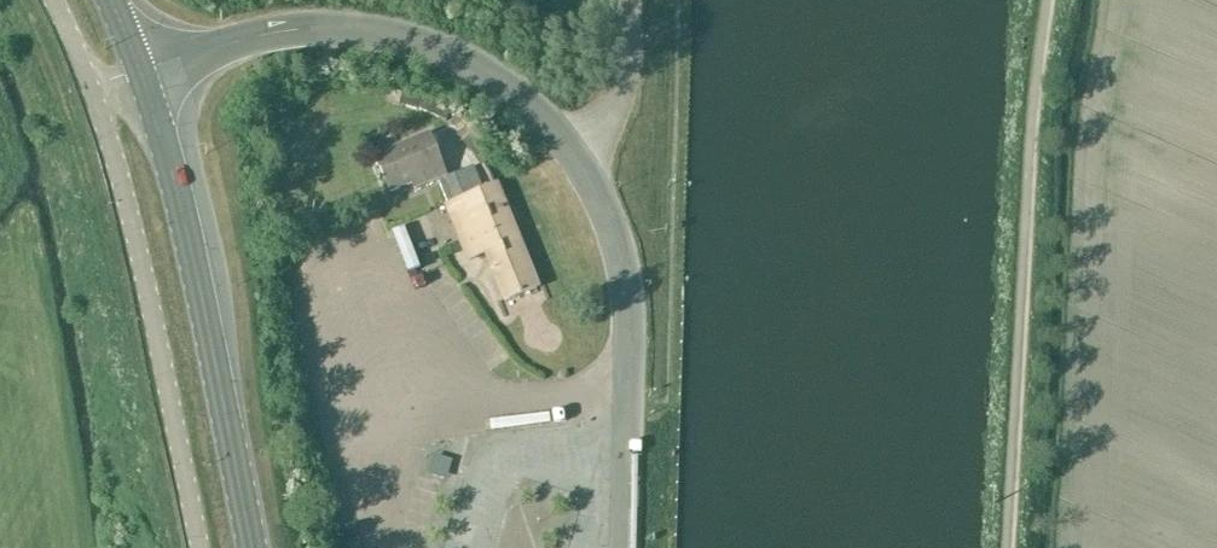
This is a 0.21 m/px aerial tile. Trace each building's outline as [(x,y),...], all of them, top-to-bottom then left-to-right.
[(467,166),(485,163),(479,132),(461,135),(467,166)] [(444,191),(451,189),(447,177),(448,177),(431,134),(376,155),(390,191),(415,182),(417,188),(440,180),(444,191)] [(488,254),(506,300),(538,288),(498,185),(488,189),(484,179),(469,184),(464,171),(448,177),(447,177),(451,189),(444,191),(449,204),(448,204),(470,260),(488,254)] [(423,479),(444,486),(451,465),(430,459),(423,479)]
